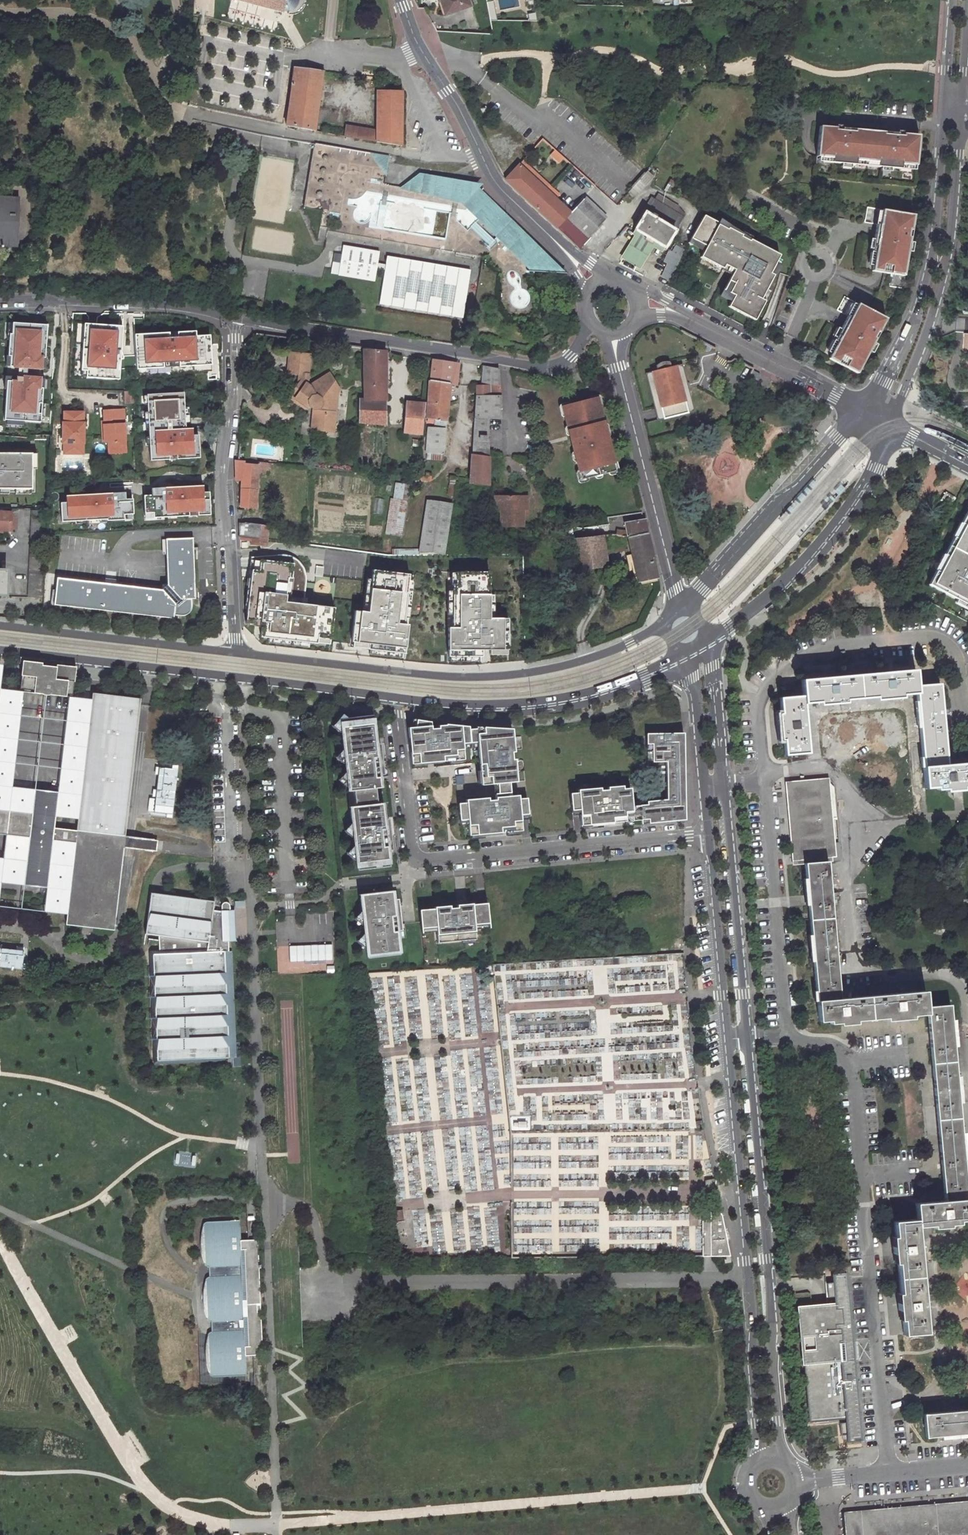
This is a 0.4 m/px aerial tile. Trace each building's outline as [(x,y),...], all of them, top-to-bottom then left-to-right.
[(281,14),(281,12),(286,14),(286,15),(289,15),(291,15),(296,13),(299,9),(300,6),(301,1),(300,0),(232,0),(281,14)] [(446,2),(442,3),(446,14),(470,6),(468,0),(445,0),(446,2)] [(323,73),(294,69),(286,126),(315,131),(323,73)] [(402,91),(376,91),(376,105),(376,131),(346,126),(344,136),(403,147),(402,91)] [(836,128),(820,126),(817,157),(833,158),(832,163),(856,165),(856,160),(867,161),(878,162),(878,167),(901,168),(902,164),(917,165),(920,135),(904,133),(904,136),(836,130),(836,128)] [(387,156),(313,144),(302,208),(320,211),(317,227),(326,228),(325,231),(484,256),(500,272),(499,301),(501,308),(506,314),(511,318),(517,320),(522,319),(528,317),(533,313),(535,309),(537,303),(535,295),(533,290),(528,286),(526,282),(526,274),(535,274),(535,271),(555,272),(556,266),(558,267),(478,187),(477,188),(473,184),(457,181),(419,176),(402,188),(382,185),(387,156)] [(551,155),(559,162),(564,157),(555,150),(551,155)] [(519,164),(556,197),(560,193),(523,160),(519,164)] [(556,197),(519,164),(505,178),(559,229),(573,213),(556,197)] [(0,197),(0,245),(19,246),(20,197),(0,197)] [(665,248),(684,215),(654,198),(636,230),(665,248)] [(605,220),(584,202),(559,229),(580,248),(605,220)] [(914,216),(867,207),(864,223),(876,225),(873,241),(871,249),(871,253),(874,254),(871,266),(870,272),(902,278),(907,251),(908,244),(909,238),(907,238),(908,231),(911,232),(914,216)] [(748,246),(733,236),(709,274),(731,288),(739,276),(731,272),(748,246)] [(330,273),(374,281),(379,250),(342,244),(340,253),(333,252),(330,273)] [(385,256),(378,306),(463,318),(470,268),(385,256)] [(884,319),(842,297),(835,311),(845,317),(838,331),(834,339),(832,342),(835,343),(829,354),(826,359),(855,374),(867,352),(871,344),(873,339),(871,338),(875,332),(877,333),(884,319)] [(47,325),(13,322),(10,368),(19,369),(18,376),(10,375),(6,419),(40,421),(43,378),(27,377),(28,369),(44,370),(47,325)] [(88,324),(85,323),(81,370),(87,371),(86,377),(112,380),(112,373),(118,374),(119,358),(121,357),(119,350),(121,326),(96,324),(88,324)] [(169,332),(134,333),(136,362),(148,362),(148,367),(163,367),(163,362),(178,361),(179,366),(199,365),(199,359),(212,358),(211,342),(205,342),(205,334),(196,335),(196,330),(177,331),(177,336),(169,336),(169,332)] [(832,342),(826,353),(829,354),(835,343),(832,342)] [(385,352),(364,350),(364,381),(385,383),(385,352)] [(307,358),(287,356),(285,376),(296,377),(296,388),(290,398),(303,410),(306,407),(313,413),(311,431),(333,433),(335,413),(330,412),(331,400),(329,395),(337,390),(328,375),(307,389),(304,386),(307,358)] [(455,385),(455,383),(457,377),(450,376),(452,362),(431,359),(429,381),(449,383),(449,385),(455,385)] [(655,407),(657,419),(693,411),(689,390),(687,383),(683,365),(672,367),(671,361),(664,362),(661,363),(657,365),(658,370),(646,373),(655,407)] [(452,362),(450,376),(457,377),(460,363),(452,362)] [(482,365),(482,385),(499,386),(498,369),(483,366),(482,365)] [(365,396),(385,398),(385,383),(364,381),(365,396)] [(444,425),(449,385),(449,383),(429,381),(426,417),(435,418),(435,424),(444,425)] [(474,417),(487,418),(499,419),(499,386),(482,385),(476,385),(474,417)] [(180,390),(147,392),(147,402),(148,409),(149,425),(148,425),(148,432),(149,432),(150,446),(149,446),(150,461),(167,460),(167,454),(174,453),(174,459),(196,458),(195,437),(189,437),(189,430),(183,431),(182,428),(182,426),(181,411),(180,390)] [(359,419),(385,422),(385,398),(365,396),(360,396),(359,419)] [(578,408),(598,403),(596,398),(576,403),(578,408)] [(424,403),(405,401),(403,423),(414,425),(413,432),(421,433),(424,403)] [(615,471),(598,404),(598,403),(578,408),(576,403),(562,407),(580,480),(615,471)] [(126,453),(123,408),(105,409),(105,423),(103,423),(105,441),(109,441),(110,454),(126,453)] [(82,455),(82,413),(63,413),(63,424),(61,424),(61,444),(62,444),(62,454),(82,455)] [(471,457),(486,459),(487,418),(474,417),(471,457)] [(444,429),(428,428),(426,452),(442,453),(444,429)] [(32,490),(32,454),(0,454),(0,490),(32,490)] [(486,459),(471,457),(468,483),(487,484),(486,459)] [(256,472),(267,473),(268,464),(256,463),(256,465),(244,464),(244,462),(235,461),(235,475),(242,476),(242,491),(243,510),(257,509),(255,486),(256,472)] [(200,494),(200,487),(178,489),(178,493),(163,494),(163,496),(149,497),(141,498),(142,515),(150,515),(151,520),(166,519),(166,514),(174,513),(174,518),(187,518),(187,513),(196,512),(196,517),(209,516),(207,494),(200,494)] [(178,493),(178,489),(149,490),(149,497),(163,496),(163,494),(178,493)] [(956,497),(946,492),(942,500),(952,505),(956,497)] [(525,497),(501,496),(492,496),(492,510),(498,510),(498,527),(519,528),(519,518),(520,510),(525,510),(525,497)] [(121,516),(131,516),(130,501),(123,501),(109,502),(108,499),(87,501),(87,497),(62,498),(63,505),(57,506),(58,522),(73,522),(73,519),(81,519),(81,521),(96,520),(96,518),(104,517),(104,522),(122,521),(121,516)] [(405,502),(390,500),(386,534),(401,536),(405,502)] [(451,503),(426,500),(419,549),(443,552),(451,503)] [(10,511),(10,514),(0,514),(0,531),(10,531),(10,530),(16,530),(17,511),(10,511)] [(46,512),(31,511),(27,599),(42,599),(45,534),(46,512)] [(967,606),(967,513),(930,586),(967,606)] [(622,522),(623,530),(624,536),(646,532),(643,518),(622,522)] [(267,542),(268,527),(251,526),(239,526),(240,539),(253,538),(254,541),(267,542)] [(605,535),(573,536),(574,569),(607,567),(605,535)] [(188,605),(188,600),(192,600),(196,600),(193,539),(166,540),(168,586),(162,586),(161,591),(56,580),(53,607),(174,620),(175,616),(184,617),(187,617),(189,616),(191,614),(192,612),(192,610),(192,605),(188,605)] [(294,558),(281,555),(251,556),(245,623),(261,625),(260,636),(320,642),(320,637),(333,638),(336,605),(304,601),(307,579),(305,572),(301,563),(294,558)] [(487,571),(454,571),(454,583),(450,583),(451,590),(451,613),(451,626),(447,626),(448,655),(450,655),(479,655),(481,655),(481,648),(489,648),(506,648),(506,617),(493,617),(488,617),(487,593),(487,571)] [(356,606),(352,644),(366,645),(365,649),(402,653),(410,576),(373,572),(373,578),(370,608),(365,607),(356,606)] [(479,664),(479,655),(450,655),(450,664),(479,664)] [(58,670),(42,668),(42,665),(29,663),(27,679),(21,678),(19,693),(23,693),(44,696),(46,698),(50,697),(70,699),(72,699),(74,684),(68,683),(70,669),(58,668),(58,670)] [(76,684),(78,670),(70,669),(68,683),(74,684),(76,684)] [(916,671),(803,681),(804,698),(780,700),(782,725),(780,725),(780,732),(783,732),(785,756),(810,754),(806,706),(830,704),(830,706),(837,706),(837,703),(886,698),(886,701),(893,700),(893,698),(917,695),(925,787),(946,786),(946,791),(953,790),(953,788),(967,787),(967,763),(947,765),(941,689),(917,690),(916,671)] [(23,693),(19,693),(0,691),(0,812),(31,815),(34,792),(12,789),(23,693)] [(70,699),(58,795),(54,830),(76,833),(92,702),(72,699),(70,699)] [(6,836),(28,839),(26,863),(23,887),(47,890),(53,842),(75,845),(66,916),(64,927),(81,929),(82,922),(92,923),(91,930),(113,933),(123,851),(125,839),(141,707),(92,702),(76,833),(54,830),(58,795),(34,792),(31,815),(0,812),(0,836),(6,836)] [(376,866),(389,865),(382,802),(376,802),(375,787),(380,786),(372,714),(355,716),(356,721),(353,722),(343,713),(335,722),(340,727),(343,749),(339,753),(344,757),(345,771),(341,776),(346,780),(347,790),(353,790),(354,805),(349,806),(351,821),(347,826),(352,830),(353,844),(349,848),(354,853),(356,868),(368,867),(368,866),(376,865),(376,866)] [(415,727),(407,728),(411,764),(463,758),(462,747),(462,742),(469,741),(468,729),(468,726),(445,723),(445,724),(437,725),(438,727),(430,728),(430,721),(415,720),(415,727)] [(468,729),(469,741),(477,741),(478,746),(481,784),(493,782),(509,781),(516,780),(514,758),(512,758),(511,751),(513,750),(511,727),(475,726),(476,728),(468,729)] [(682,733),(645,734),(646,762),(665,762),(666,800),(638,802),(640,820),(640,824),(684,820),(682,733)] [(150,815),(172,817),(176,765),(155,763),(150,815)] [(493,782),(494,792),(509,791),(509,781),(493,782)] [(828,784),(789,788),(796,865),(804,865),(818,1019),(836,1018),(837,1023),(845,1022),(845,1020),(894,1016),(895,1019),(901,1018),(901,1015),(926,1014),(943,1200),(914,1202),(916,1221),(893,1223),(895,1248),(892,1248),(893,1255),(896,1255),(900,1305),(897,1305),(898,1312),(901,1312),(903,1335),(926,1334),(917,1226),(940,1224),(940,1227),(948,1226),(948,1222),(967,1220),(949,1004),(927,1005),(926,990),(840,997),(829,862),(832,862),(825,792),(833,792),(833,789),(828,784)] [(580,825),(640,820),(638,802),(630,803),(629,787),(622,788),(621,785),(606,786),(606,789),(607,796),(600,797),(599,790),(599,787),(576,789),(577,792),(569,793),(570,810),(578,809),(580,825)] [(465,802),(457,803),(458,820),(466,819),(468,835),(520,830),(519,814),(527,813),(525,797),(517,797),(517,794),(510,795),(509,791),(494,792),(495,799),(487,800),(487,797),(464,799),(465,802)] [(1,884),(23,887),(26,863),(3,860),(6,836),(0,836),(0,893),(1,884)] [(139,853),(151,854),(153,842),(141,841),(125,839),(123,851),(139,853)] [(53,842),(47,890),(44,914),(66,916),(75,845),(53,842)] [(391,889),(358,893),(360,908),(356,913),(361,917),(363,931),(358,936),(364,940),(365,956),(377,954),(377,953),(386,952),(386,953),(398,952),(391,889)] [(159,936),(158,951),(150,952),(151,988),(154,1063),(232,1059),(227,909),(228,909),(229,903),(228,901),(226,899),(225,899),(223,899),(222,900),(221,901),(220,902),(220,909),(212,908),(213,899),(156,892),(150,892),(144,934),(159,936)] [(434,908),(419,910),(420,928),(435,926),(436,931),(437,942),(474,939),(473,930),(488,929),(486,903),(471,904),(471,903),(456,904),(456,907),(449,908),(449,905),(434,906),(434,908)] [(81,929),(91,930),(92,923),(82,922),(81,929)] [(333,945),(290,946),(291,962),(333,960),(333,945)] [(22,950),(0,948),(0,967),(21,969),(22,950)] [(713,1180),(704,1182),(705,1192),(711,1192),(714,1187),(713,1180)] [(729,1257),(721,1216),(713,1207),(709,1207),(709,1208),(705,1208),(705,1220),(701,1220),(701,1257),(729,1257)] [(391,1211),(392,1221),(403,1220),(401,1210),(391,1211)] [(261,1247),(257,1247),(256,1238),(239,1239),(238,1219),(206,1220),(202,1222),(201,1224),(199,1244),(200,1254),(202,1262),(204,1265),(208,1266),(208,1275),(205,1277),(203,1280),(202,1291),(202,1300),(203,1310),(205,1319),(207,1321),(210,1322),(210,1330),(208,1332),(206,1335),(204,1345),(204,1352),(205,1362),(208,1373),(210,1375),(215,1376),(245,1374),(245,1355),(252,1354),(253,1375),(263,1375),(262,1344),(265,1344),(264,1328),(262,1258),(261,1247)] [(828,1306),(797,1308),(808,1421),(844,1417),(845,1424),(839,1424),(840,1436),(846,1435),(846,1443),(862,1441),(854,1361),(840,1362),(839,1344),(852,1343),(846,1274),(831,1275),(832,1284),(826,1284),(828,1306)] [(840,1362),(854,1361),(852,1343),(839,1344),(840,1362)] [(923,1414),(925,1438),(967,1434),(967,1410),(923,1414)] [(846,1518),(847,1534),(967,1534),(967,1506),(846,1518)]
